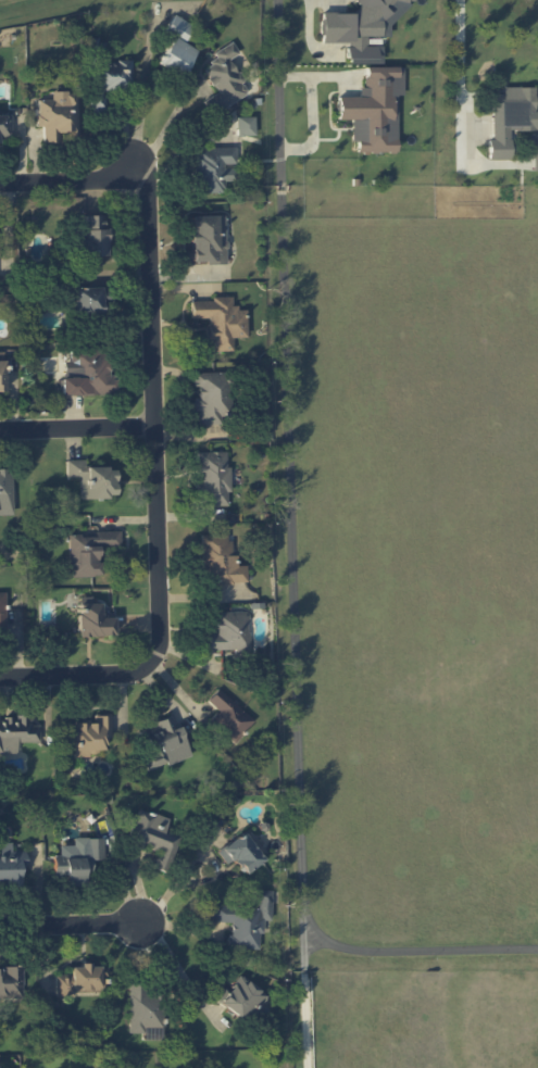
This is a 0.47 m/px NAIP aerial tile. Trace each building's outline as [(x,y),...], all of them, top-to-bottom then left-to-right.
[(321,42),(348,42),(346,47),(346,58),(356,63),(381,64),(381,46),(366,45),(366,36),(388,37),(406,1),(413,1),(413,0),(357,0),(356,2),(356,12),(321,11),(321,42)] [(157,63),(181,76),(197,47),(186,41),(194,26),(173,15),(164,31),(172,36),(157,63)] [(249,93),(228,59),(239,53),(232,41),(213,53),(217,60),(202,69),(216,93),(202,102),(211,116),(249,93)] [(130,59),(88,63),(91,108),(118,106),(117,88),(132,87),(130,59)] [(535,87),(502,87),(502,93),(492,93),(492,138),(488,138),(488,159),(510,159),(510,130),(536,130),(535,87)] [(38,99),(37,127),(43,127),(43,143),(59,144),(59,134),(78,135),(78,92),(51,91),(51,99),(38,99)] [(337,96),(337,119),(352,120),(352,141),(357,141),(357,152),(396,152),(397,96),(337,96)] [(11,136),(11,115),(0,115),(0,136),(11,136)] [(237,136),(255,135),(254,116),(236,117),(237,136)] [(223,192),(223,181),(232,180),(232,166),(236,166),(235,147),(190,148),(191,193),(223,192)] [(83,215),(83,233),(75,233),(75,256),(107,256),(108,215),(83,215)] [(225,215),(191,215),(191,231),(190,231),(190,263),(225,263),(225,215)] [(103,314),(103,304),(107,304),(106,287),(73,287),(74,315),(103,314)] [(191,299),(191,318),(206,318),(206,350),(233,350),(233,337),(246,337),(246,308),(232,308),(232,299),(191,299)] [(62,394),(111,393),(110,347),(69,348),(69,360),(61,361),(62,394)] [(198,424),(230,424),(229,372),(192,373),(193,386),(197,386),(197,397),(193,397),(194,411),(198,411),(198,424)] [(229,505),(228,451),(196,452),(197,506),(229,505)] [(81,497),(119,497),(118,468),(85,468),(85,459),(66,460),(66,477),(80,477),(81,497)] [(68,576),(101,576),(101,563),(97,563),(97,547),(120,547),(120,531),(95,531),(95,535),(68,535),(68,576)] [(247,583),(246,565),(237,565),(237,555),(231,555),(230,533),(199,535),(202,585),(247,583)] [(100,613),(100,603),(92,603),(92,596),(77,597),(78,636),(113,635),(112,612),(100,613)] [(215,612),(215,633),(201,633),(201,650),(248,650),(248,612),(215,612)] [(207,702),(217,709),(208,722),(237,742),(254,717),(215,690),(207,702)] [(73,755),(104,754),(104,738),(111,738),(110,713),(94,714),(94,720),(72,721),(73,755)] [(16,753),(16,742),(39,742),(39,724),(30,724),(30,715),(16,715),(16,718),(0,718),(0,754),(16,753)] [(189,756),(174,716),(134,731),(149,771),(189,756)] [(167,873),(181,834),(164,828),(167,819),(138,809),(126,842),(143,848),(144,845),(158,850),(152,867),(167,873)] [(227,864),(232,859),(245,874),(263,858),(240,831),(216,852),(227,864)] [(103,860),(103,837),(72,837),(72,845),(59,845),(59,855),(53,855),(53,877),(64,877),(64,884),(93,885),(93,860),(103,860)] [(19,884),(19,868),(25,868),(25,851),(11,851),(11,842),(0,843),(0,884),(19,884)] [(271,890),(254,889),(253,906),(211,905),(210,921),(229,922),(228,949),(260,950),(261,919),(270,920),(271,890)] [(56,997),(74,997),(74,991),(100,990),(100,977),(108,977),(108,965),(71,966),(71,974),(55,975),(56,997)] [(0,968),(0,999),(22,998),(22,968),(0,968)] [(215,1000),(254,1028),(267,1009),(261,1005),(267,996),(238,975),(228,989),(224,987),(215,1000)]
